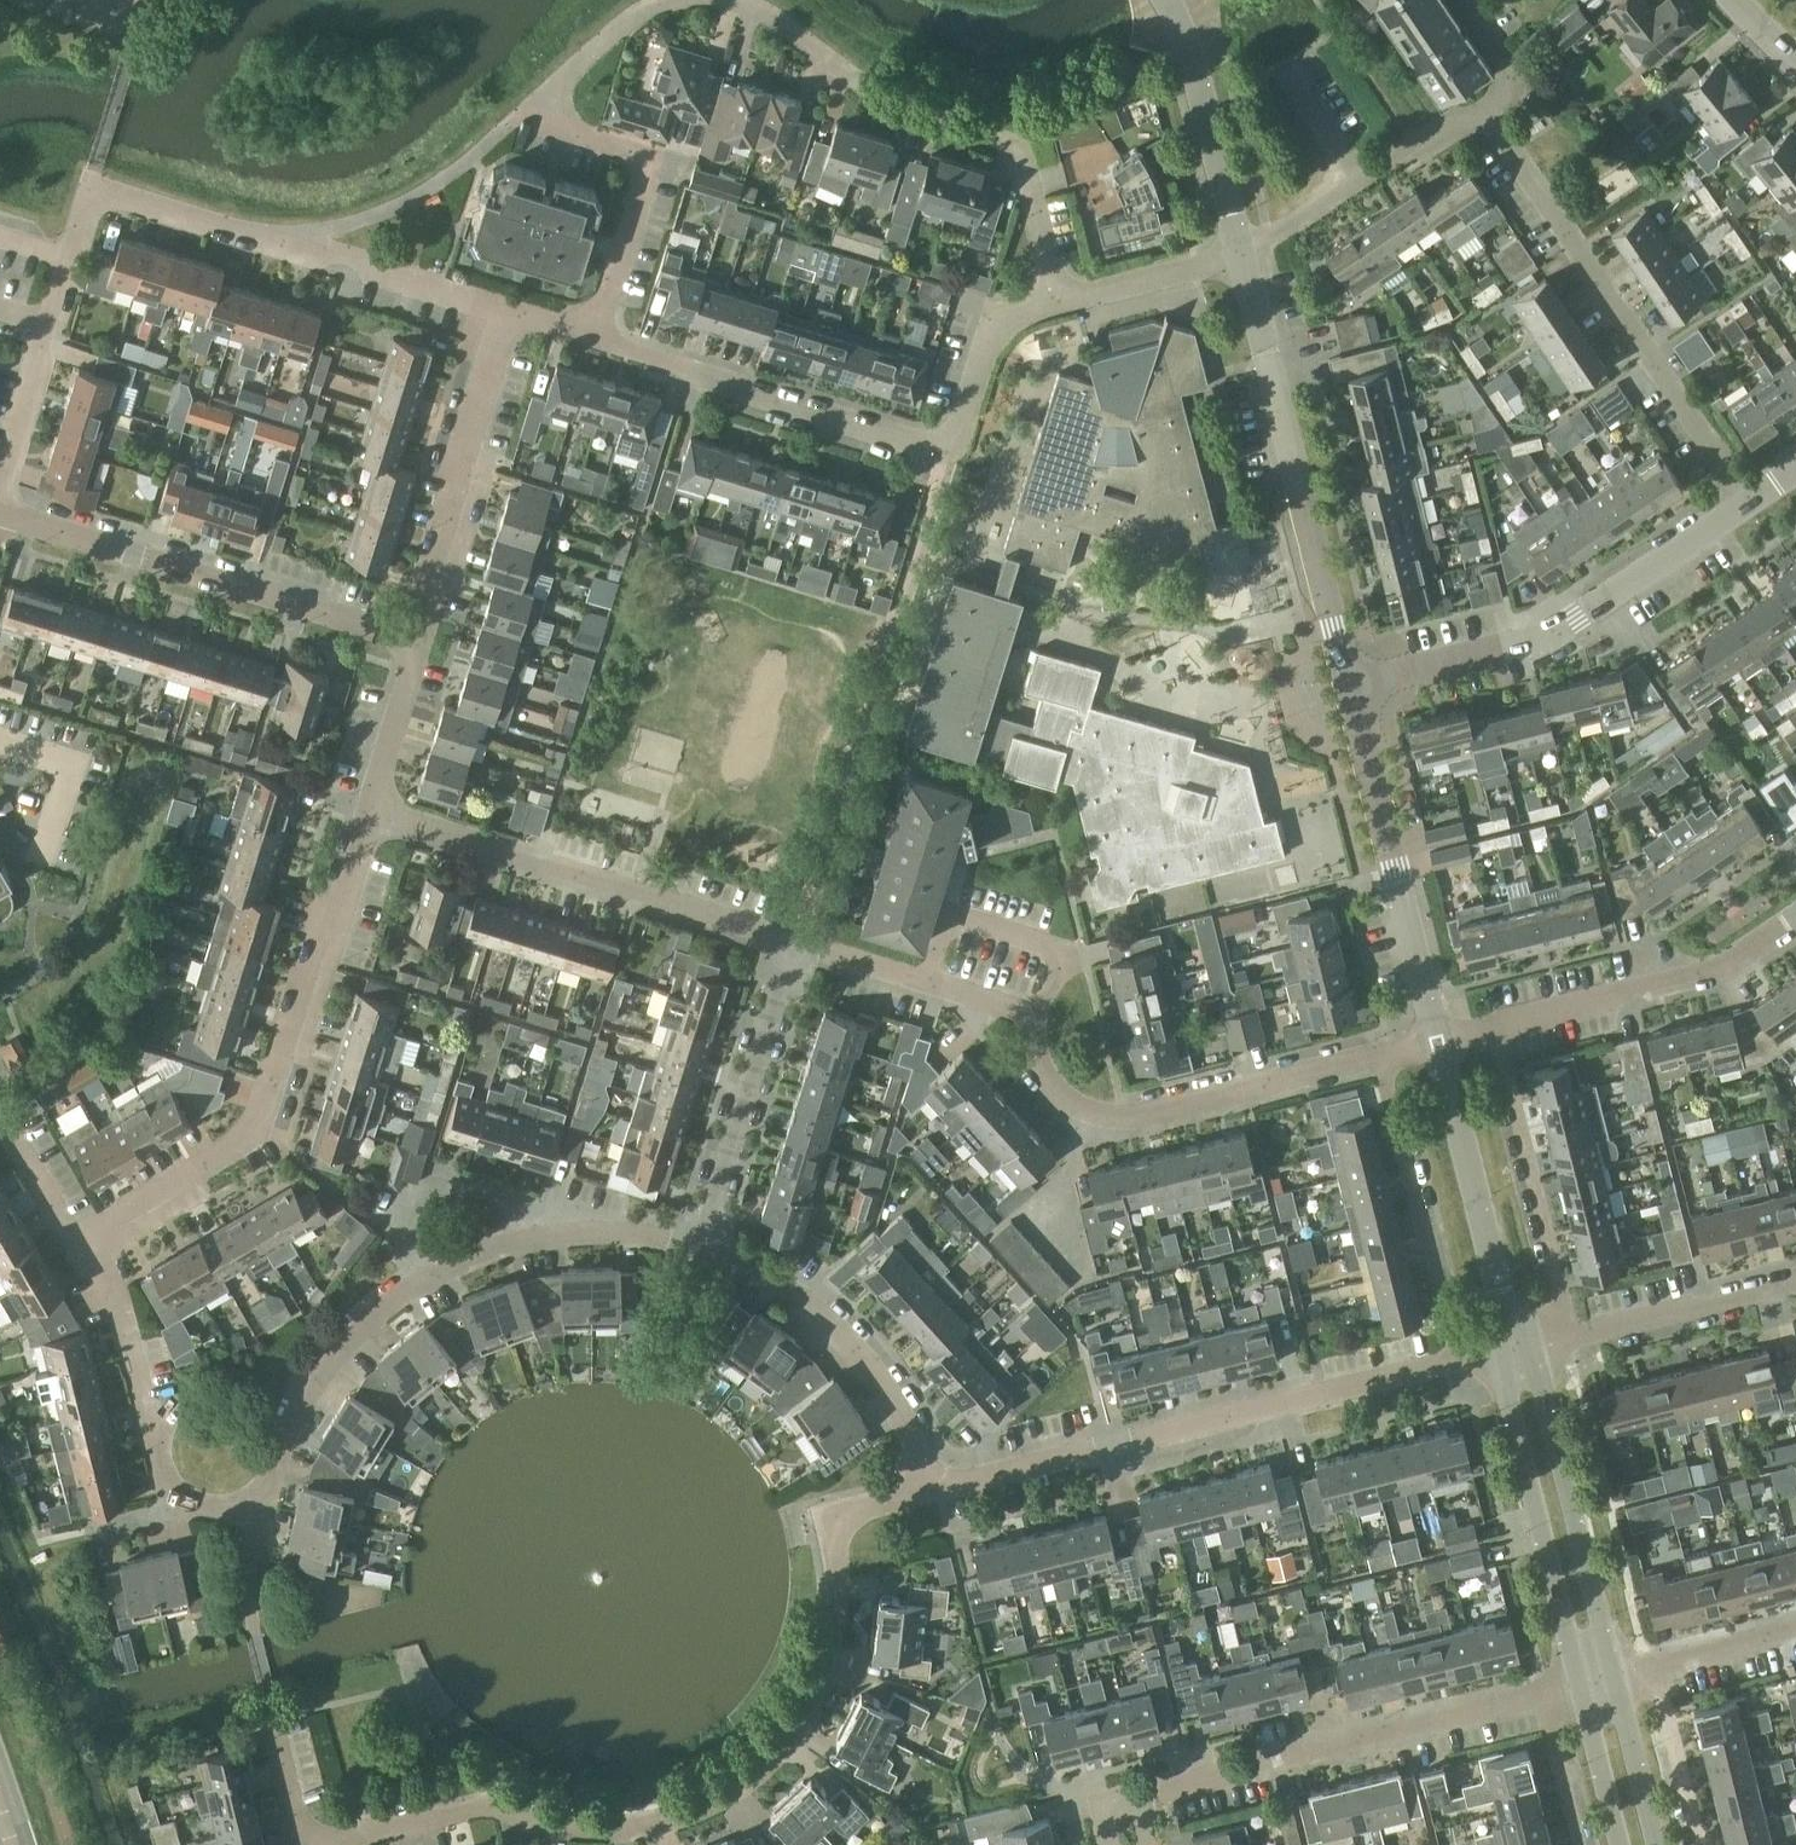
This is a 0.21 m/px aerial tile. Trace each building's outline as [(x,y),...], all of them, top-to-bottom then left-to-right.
[(1444,0),(1368,0),(1440,107),(1492,71),(1444,0)] [(1643,6),(1646,3),(1644,0),(1619,0),(1609,8),(1627,30),(1624,33),(1648,63),(1693,27),(1671,0),(1664,0),(1649,13),(1643,6)] [(1564,45),(1591,24),(1577,7),(1551,28),(1564,45)] [(611,91),(602,119),(668,139),(676,111),(708,121),(712,108),(723,75),(704,69),(708,56),(668,44),(661,66),(655,64),(650,81),(656,83),(654,90),(665,93),(661,106),(611,91)] [(1656,91),(1655,96),(1668,111),(1672,111),(1687,99),(1699,114),(1738,82),(1719,58),(1695,79),(1685,67),(1656,91)] [(1641,74),(1622,89),(1631,100),(1650,85),(1641,74)] [(754,141),(770,91),(738,81),(728,113),(712,108),(708,121),(700,147),(725,155),(732,134),(754,141)] [(1718,157),(1742,137),(1733,125),(1758,105),(1738,82),(1699,114),(1711,129),(1702,137),(1707,144),(1718,157)] [(800,166),(811,129),(799,125),(795,118),(800,100),(770,91),(754,141),(783,150),(780,160),(800,166)] [(1619,116),(1628,126),(1642,114),(1633,104),(1619,116)] [(1084,125),(1088,142),(1109,138),(1098,122),(1084,125)] [(811,149),(802,177),(819,182),(820,181),(844,191),(843,192),(845,193),(851,173),(864,132),(836,123),(827,154),(811,149)] [(1795,163),(1795,133),(1791,127),(1767,148),(1757,136),(1733,156),(1750,176),(1759,168),(1771,183),(1795,163)] [(882,171),(891,141),(864,132),(851,173),(866,178),(859,197),(888,206),(898,176),(882,171)] [(1614,152),(1635,164),(1644,149),(1623,137),(1614,152)] [(1718,162),(1718,157),(1707,144),(1693,155),(1707,171),(1718,162)] [(1158,193),(1149,169),(1136,147),(1135,147),(1137,151),(1112,168),(1120,179),(1115,181),(1121,195),(1125,208),(1128,208),(1129,211),(1097,219),(1102,239),(1161,225),(1156,204),(1153,205),(1152,202),(1162,199),(1162,198),(1160,198),(1158,193)] [(946,211),(961,162),(931,153),(920,186),(902,181),(891,218),(910,224),(917,202),(946,211)] [(594,191),(595,189),(505,161),(504,163),(495,168),(493,168),(473,232),(475,233),(480,242),(479,244),(569,272),(570,270),(579,265),(581,266),(601,201),(599,200),(594,191)] [(980,205),(991,171),(961,162),(946,211),(974,219),(968,241),(987,247),(999,211),(980,205)] [(1795,227),(1795,163),(1771,183),(1783,198),(1774,206),(1793,229),(1784,237),(1795,227)] [(728,197),(736,200),(741,183),(693,168),(688,185),(728,197)] [(1444,186),(1467,221),(1492,204),(1488,197),(1490,196),(1483,184),(1480,186),(1469,170),(1444,186)] [(1713,196),(1703,183),(1695,189),(1704,202),(1713,196)] [(1475,232),(1467,221),(1444,186),(1424,200),(1415,188),(1414,189),(1445,235),(1453,247),(1475,232)] [(1727,188),(1716,195),(1728,213),(1739,205),(1727,188)] [(1444,236),(1445,235),(1414,189),(1393,204),(1416,238),(1436,224),(1444,236)] [(1713,196),(1704,202),(1712,214),(1721,208),(1713,196)] [(736,207),(736,200),(728,197),(723,215),(747,222),(750,212),(736,207)] [(1371,218),(1394,252),(1416,238),(1393,204),(1371,218)] [(1626,253),(1660,230),(1645,208),(1611,231),(1626,253)] [(762,227),(765,216),(750,212),(747,222),(762,227)] [(1349,233),(1379,277),(1401,262),(1394,252),(1371,218),(1349,233)] [(1741,239),(1733,226),(1724,232),(1733,245),(1741,239)] [(1784,237),(1795,252),(1795,227),(1784,237)] [(1640,275),(1674,252),(1660,230),(1626,253),(1640,275)] [(1354,293),(1379,277),(1349,233),(1324,250),(1335,266),(1333,268),(1341,279),(1343,278),(1354,293)] [(794,249),(797,239),(782,234),(779,245),(794,249)] [(1501,265),(1526,248),(1518,235),(1492,253),(1501,265)] [(148,244),(121,236),(115,254),(100,250),(88,288),(113,296),(116,287),(133,292),(148,244)] [(808,253),(811,243),(797,239),(794,249),(808,253)] [(1741,239),(1733,245),(1741,257),(1750,251),(1741,239)] [(667,240),(655,280),(671,285),(663,310),(690,319),(703,277),(706,267),(693,263),(697,250),(667,240)] [(133,292),(132,296),(145,300),(148,301),(143,317),(152,320),(173,252),(148,244),(133,292)] [(1509,277),(1534,260),(1526,248),(1501,265),(1509,277)] [(844,264),(847,254),(832,250),(829,260),(844,264)] [(185,301),(198,260),(173,252),(152,320),(161,323),(166,305),(168,306),(171,297),(185,301)] [(1655,297),(1689,274),(1674,252),(1640,275),(1655,297)] [(858,269),(861,259),(847,254),(844,264),(858,269)] [(197,349),(223,267),(198,260),(185,301),(198,305),(191,329),(193,329),(188,346),(197,349)] [(879,275),(893,280),(896,270),(882,265),(879,275)] [(1689,274),(1655,297),(1670,319),(1704,296),(1717,288),(1701,266),(1689,274)] [(231,330),(243,289),(219,282),(223,268),(223,267),(197,349),(207,352),(212,335),(215,336),(217,326),(231,330)] [(969,269),(965,282),(987,289),(991,276),(969,269)] [(908,284),(911,274),(896,270),(893,280),(908,284)] [(715,326),(728,285),(703,277),(690,319),(715,326)] [(947,301),(951,287),(921,277),(914,301),(925,305),(930,303),(932,296),(947,301)] [(1526,322),(1560,299),(1545,277),(1511,300),(1526,322)] [(1483,287),(1491,298),(1503,289),(1496,278),(1483,287)] [(740,334),(753,293),(728,285),(715,326),(740,334)] [(1483,287),(1470,295),(1478,306),(1491,298),(1483,287)] [(238,361),(247,364),(255,338),(268,297),(243,289),(231,330),(244,334),(241,343),(244,344),(238,361)] [(753,293),(740,334),(764,341),(761,351),(762,351),(780,293),(774,291),(770,294),(769,297),(753,293)] [(787,359),(800,317),(786,313),(790,299),(780,296),(781,293),(780,293),(762,351),(787,359)] [(1410,306),(1416,318),(1441,306),(1435,294),(1410,306)] [(265,341),(280,346),(293,304),(268,297),(255,338),(247,364),(256,367),(265,341)] [(1741,298),(1728,307),(1734,315),(1747,307),(1741,298)] [(1540,344),(1574,321),(1560,299),(1526,322),(1540,344)] [(293,304),(280,346),(308,354),(320,313),(293,304)] [(335,305),(331,319),(341,323),(346,308),(335,305)] [(1434,311),(1438,321),(1451,316),(1448,306),(1434,311)] [(812,366),(829,309),(821,307),(815,310),(812,321),(800,317),(787,359),(812,366)] [(1715,315),(1721,324),(1732,340),(1744,331),(1734,315),(1728,307),(1715,315)] [(837,374),(850,333),(838,329),(843,314),(829,309),(812,366),(837,374)] [(1337,333),(1367,326),(1363,311),(1334,319),(1337,333)] [(1420,317),(1424,327),(1438,321),(1434,311),(1420,317)] [(1140,401),(1180,390),(1206,383),(1190,329),(1150,318),(1106,329),(1112,349),(1087,355),(1094,382),(1099,403),(1136,414),(1140,401)] [(1555,366),(1589,343),(1574,321),(1540,344),(1555,366)] [(1367,326),(1337,333),(1341,347),(1370,340),(1367,326)] [(862,382),(878,330),(866,327),(863,337),(850,333),(837,374),(862,382)] [(1681,356),(1706,339),(1698,327),(1672,344),(1681,356)] [(887,390),(903,338),(878,330),(862,382),(887,390)] [(385,360),(423,372),(430,348),(393,336),(385,360)] [(903,338),(887,390),(899,393),(897,397),(918,403),(927,375),(921,374),(926,358),(932,360),(935,348),(903,338)] [(1706,339),(1681,356),(1689,368),(1714,351),(1706,339)] [(1466,341),(1457,347),(1466,360),(1475,354),(1466,341)] [(1589,343),(1555,366),(1570,388),(1604,365),(1589,343)] [(321,350),(315,368),(326,371),(331,354),(321,350)] [(1348,376),(1355,405),(1395,395),(1407,392),(1401,369),(1389,372),(1384,352),(1355,359),(1358,373),(1348,376)] [(78,367),(70,394),(106,405),(116,408),(124,382),(130,383),(136,365),(98,353),(92,371),(78,367)] [(1483,366),(1475,354),(1466,360),(1474,372),(1483,366)] [(1795,407),(1795,361),(1794,358),(1773,373),(1795,407)] [(416,396),(423,372),(385,360),(378,384),(416,396)] [(1795,407),(1773,373),(1764,360),(1755,366),(1764,379),(1751,387),(1774,421),(1795,407)] [(571,414),(584,372),(556,364),(546,399),(532,394),(520,434),(534,439),(540,418),(550,421),(553,409),(571,414)] [(326,371),(315,368),(312,379),(322,383),(326,371)] [(1099,403),(1094,382),(1058,371),(1003,550),(1005,550),(1001,562),(1013,569),(1018,554),(1065,569),(1078,525),(1122,538),(1121,542),(1121,547),(1123,551),(1126,553),(1131,553),(1135,551),(1137,547),(1138,543),(1218,568),(1223,569),(1229,569),(1234,567),(1239,564),(1243,560),(1246,555),(1247,550),(1247,543),(1246,539),(1243,533),(1240,529),(1235,526),(1230,524),(1224,523),(1219,524),(1216,525),(1180,390),(1140,401),(1136,414),(1099,403)] [(593,431),(608,380),(584,372),(571,414),(584,418),(581,427),(593,431)] [(1458,380),(1449,382),(1452,396),(1466,392),(1475,386),(1466,374),(1458,380)] [(621,429),(633,388),(608,380),(593,431),(603,434),(606,425),(621,429)] [(1617,382),(1592,399),(1608,423),(1633,406),(1617,382)] [(408,419),(416,396),(378,384),(371,408),(408,419)] [(1495,384),(1486,390),(1497,406),(1506,400),(1495,384)] [(1650,386),(1635,400),(1644,409),(1659,395),(1650,386)] [(1751,387),(1726,404),(1730,411),(1728,412),(1735,423),(1738,422),(1749,438),(1774,421),(1751,387)] [(633,388),(621,429),(615,449),(639,457),(644,464),(655,468),(665,435),(650,431),(660,396),(633,388)] [(288,398),(287,402),(282,417),(301,423),(307,402),(303,394),(299,392),(288,398)] [(124,438),(125,438),(136,442),(140,430),(103,418),(106,405),(70,394),(62,419),(99,430),(124,438)] [(265,395),(261,410),(278,416),(282,417),(287,402),(265,395)] [(1362,430),(1425,415),(1425,414),(1416,417),(1414,411),(1409,408),(1399,410),(1395,395),(1355,405),(1362,430)] [(321,418),(326,403),(316,400),(311,415),(321,418)] [(1506,400),(1497,406),(1503,415),(1512,409),(1506,400)] [(182,428),(188,406),(172,401),(166,423),(182,428)] [(1478,410),(1469,412),(1473,429),(1489,426),(1498,420),(1487,404),(1478,410)] [(1567,416),(1573,424),(1581,436),(1594,428),(1580,407),(1567,416)] [(401,443),(408,419),(371,408),(363,431),(401,443)] [(1368,456),(1422,442),(1418,428),(1424,426),(1427,422),(1425,415),(1362,430),(1368,456)] [(1567,416),(1555,424),(1561,433),(1573,424),(1567,416)] [(54,444),(91,455),(95,441),(104,444),(105,442),(122,447),(125,438),(124,438),(99,430),(62,419),(54,444)] [(1498,420),(1489,426),(1495,435),(1504,429),(1498,420)] [(308,424),(303,442),(313,444),(318,428),(308,424)] [(230,465),(242,469),(254,431),(242,428),(230,465)] [(394,466),(401,443),(363,431),(356,456),(374,461),(384,464),(384,463),(394,466)] [(1524,439),(1527,449),(1541,445),(1539,435),(1524,439)] [(705,486),(717,445),(690,436),(680,471),(664,466),(652,505),(668,510),(675,488),(702,496),(705,486)] [(1512,453),(1527,449),(1524,439),(1509,442),(1512,453)] [(313,444),(303,442),(299,453),(309,457),(313,444)] [(1360,485),(1414,471),(1428,468),(1422,442),(1368,456),(1374,480),(1360,483),(1360,485)] [(100,458),(91,455),(54,444),(46,471),(60,475),(54,494),(93,506),(98,487),(92,485),(100,458)] [(730,494),(742,452),(717,445),(705,486),(702,496),(705,486),(730,494)] [(1633,467),(1656,501),(1681,484),(1670,467),(1673,466),(1665,455),(1663,456),(1658,450),(1633,467)] [(754,502),(767,460),(742,452),(730,494),(726,505),(738,509),(741,497),(754,502)] [(1625,455),(1603,469),(1612,482),(1635,516),(1656,501),(1633,467),(1625,455)] [(265,489),(238,481),(223,532),(250,540),(254,526),(268,531),(280,492),(289,461),(275,457),(265,489)] [(213,474),(186,466),(187,463),(173,459),(161,497),(175,502),(171,516),(198,524),(212,477),(213,474)] [(776,521),(792,468),(767,460),(754,502),(766,505),(762,517),(776,521)] [(413,471),(394,466),(384,463),(384,464),(374,461),(367,484),(405,496),(413,471)] [(212,477),(198,524),(223,532),(238,481),(242,469),(230,465),(225,481),(212,477)] [(776,521),(772,532),(780,535),(788,530),(789,525),(801,528),(804,517),(817,475),(792,468),(776,521)] [(1471,468),(1460,471),(1464,485),(1474,483),(1471,468)] [(294,471),(289,486),(299,489),(304,474),(294,471)] [(1414,471),(1360,485),(1367,510),(1421,496),(1415,473),(1414,471)] [(565,472),(561,482),(576,487),(579,477),(579,476),(565,472)] [(804,517),(801,528),(814,533),(810,546),(821,550),(826,536),(829,525),(842,483),(817,475),(804,517)] [(579,477),(576,487),(591,491),(594,481),(579,476),(579,477)] [(510,490),(503,512),(540,524),(547,503),(558,506),(563,490),(552,487),(522,477),(517,492),(510,490)] [(604,482),(600,494),(614,498),(616,492),(612,490),(608,484),(604,482)] [(1613,530),(1635,516),(1612,482),(1590,496),(1613,530)] [(829,525),(826,536),(835,539),(838,528),(854,532),(867,491),(842,483),(829,525)] [(1464,485),(1468,500),(1478,498),(1474,483),(1464,485)] [(398,520),(405,496),(367,484),(360,508),(398,520)] [(289,486),(285,500),(295,504),(299,489),(289,486)] [(867,491),(854,532),(871,538),(864,561),(888,568),(897,538),(884,534),(894,499),(867,491)] [(1613,530),(1590,496),(1577,505),(1569,493),(1560,499),(1592,545),(1613,530)] [(1421,496),(1367,510),(1373,535),(1427,522),(1421,496)] [(1551,502),(1537,511),(1547,525),(1570,559),(1592,545),(1560,499),(1559,496),(1551,502)] [(390,543),(398,520),(360,508),(353,531),(390,543)] [(1518,536),(1506,544),(1523,570),(1535,562),(1545,576),(1570,559),(1547,525),(1537,511),(1512,527),(1518,536)] [(497,533),(546,549),(553,527),(540,524),(503,512),(497,533)] [(1483,519),(1473,522),(1477,536),(1487,534),(1483,519)] [(1427,522),(1373,535),(1379,561),(1438,546),(1437,541),(1431,537),(1427,522)] [(278,523),(271,546),(281,549),(288,526),(278,523)] [(383,567),(390,543),(353,531),(345,556),(383,567)] [(497,533),(490,555),(540,570),(546,549),(497,533)] [(1487,534),(1477,536),(1480,551),(1491,549),(1487,534)] [(628,551),(632,539),(620,535),(616,547),(628,551)] [(229,555),(231,543),(210,539),(208,551),(229,555)] [(698,544),(695,554),(710,559),(713,548),(698,544)] [(1438,546),(1379,561),(1386,586),(1436,573),(1433,560),(1437,559),(1440,553),(1438,546)] [(624,563),(628,551),(616,547),(613,559),(624,563)] [(713,548),(710,559),(724,563),(728,553),(713,548)] [(483,576),(547,595),(547,594),(533,590),(540,570),(490,555),(483,576)] [(760,574),(763,564),(748,559),(745,569),(760,574)] [(1006,592),(1013,569),(1001,562),(993,588),(954,576),(906,728),(973,749),(976,741),(1006,751),(1001,769),(1055,784),(1057,775),(1072,780),(1090,852),(1096,851),(1099,863),(1092,876),(1096,893),(1109,901),(1127,897),(1135,884),(1146,881),(1148,887),(1284,853),(1275,816),(1263,819),(1249,761),(1192,745),(1195,733),(1089,703),(1101,666),(1037,646),(1024,689),(1040,694),(1032,722),(985,707),(1020,596),(1006,592)] [(1469,562),(1439,571),(1445,591),(1475,582),(1469,562)] [(763,564),(760,574),(774,578),(777,568),(763,564)] [(1771,580),(1776,588),(1778,587),(1795,613),(1795,612),(1795,567),(1794,564),(1771,580)] [(1488,601),(1503,598),(1496,568),(1481,572),(1488,601)] [(592,573),(589,585),(615,593),(618,581),(592,573)] [(1442,594),(1436,573),(1386,586),(1393,615),(1412,610),(1413,613),(1426,610),(1425,607),(1431,606),(1432,609),(1452,604),(1450,596),(1445,593),(1442,594)] [(809,589),(813,579),(798,575),(795,585),(809,589)] [(495,580),(488,601),(540,616),(547,595),(483,576),(483,577),(495,580)] [(813,579),(809,589),(824,594),(827,584),(813,579)] [(585,597),(611,605),(615,593),(589,585),(585,597)] [(26,631),(37,593),(13,586),(2,623),(26,631)] [(1779,636),(1795,624),(1795,612),(1795,613),(1778,587),(1776,588),(1756,601),(1779,636)] [(49,638),(61,600),(37,593),(26,631),(49,638)] [(73,645),(85,608),(61,600),(49,638),(73,645)] [(488,601),(482,622),(534,638),(540,616),(488,601)] [(1756,601),(1734,616),(1764,661),(1786,647),(1779,636),(1756,601)] [(97,653),(108,615),(85,608),(73,645),(97,653)] [(120,660),(132,622),(108,615),(97,653),(120,660)] [(1712,630),(1735,665),(1748,656),(1753,664),(1759,665),(1764,661),(1734,616),(1712,630)] [(601,636),(605,624),(594,620),(590,632),(601,636)] [(144,667),(155,629),(132,622),(120,660),(144,667)] [(475,643),(527,659),(534,638),(482,622),(475,643)] [(167,675),(179,637),(155,629),(144,667),(167,675)] [(1691,645),(1719,688),(1728,682),(1723,673),(1735,665),(1712,630),(1691,645)] [(598,648),(601,636),(590,632),(586,644),(598,648)] [(191,682),(203,644),(179,637),(167,675),(191,682)] [(469,664),(520,680),(527,659),(475,643),(469,664)] [(214,689),(226,651),(203,644),(191,682),(214,689)] [(1691,645),(1666,662),(1678,680),(1666,688),(1679,706),(1678,706),(1695,731),(1707,723),(1703,717),(1708,714),(1708,708),(1703,702),(1721,690),(1719,688),(1691,645)] [(238,696),(250,659),(226,651),(214,689),(238,696)] [(250,659),(238,696),(262,704),(274,666),(250,659)] [(272,673),(265,695),(275,699),(270,714),(308,726),(325,671),(287,660),(282,676),(272,673)] [(577,675),(588,678),(592,666),(581,663),(577,675)] [(469,664),(462,686),(514,701),(520,680),(469,664)] [(1620,669),(1591,676),(1601,716),(1604,728),(1633,721),(1632,716),(1646,712),(1666,701),(1650,677),(1639,685),(1639,683),(1624,686),(1620,669)] [(1779,683),(1786,694),(1793,704),(1795,702),(1795,681),(1792,674),(1779,683)] [(584,690),(588,678),(577,675),(573,687),(584,690)] [(13,676),(10,686),(9,686),(6,696),(20,700),(27,680),(13,676)] [(1576,723),(1601,716),(1591,676),(1566,683),(1576,723)] [(6,696),(9,686),(0,683),(0,694),(6,696)] [(1552,729),(1576,723),(1566,683),(1540,689),(1554,743),(1555,743),(1552,729)] [(1779,683),(1766,691),(1774,702),(1780,712),(1793,704),(1786,694),(1779,683)] [(444,702),(444,703),(493,718),(507,723),(514,701),(462,686),(456,706),(444,702)] [(42,687),(38,698),(56,703),(59,693),(42,687)] [(1538,747),(1554,743),(1540,689),(1539,689),(1542,704),(1518,709),(1531,758),(1537,756),(1539,752),(1538,747)] [(71,697),(59,693),(56,703),(67,707),(71,697)] [(89,702),(85,712),(102,718),(105,707),(89,702)] [(130,710),(132,704),(123,702),(121,707),(130,710)] [(444,703),(438,725),(475,736),(481,716),(493,719),(493,718),(444,703)] [(564,717),(575,721),(579,709),(567,705),(564,717)] [(118,711),(105,707),(102,718),(115,722),(118,711)] [(1464,708),(1436,715),(1446,755),(1450,769),(1476,762),(1478,762),(1464,708)] [(1466,708),(1464,708),(1478,762),(1480,771),(1481,775),(1506,768),(1503,756),(1493,716),(1469,722),(1466,708)] [(1493,716),(1503,756),(1519,752),(1520,756),(1525,759),(1531,758),(1518,709),(1493,716)] [(1660,740),(1677,729),(1666,711),(1648,722),(1660,740)] [(1429,759),(1446,755),(1436,715),(1407,722),(1412,741),(1409,742),(1412,756),(1415,755),(1417,762),(1419,762),(1421,772),(1428,770),(1431,765),(1429,759)] [(1776,724),(1782,734),(1795,725),(1788,715),(1776,724)] [(136,717),(133,727),(149,733),(153,722),(136,717)] [(571,733),(575,721),(564,717),(560,729),(571,733)] [(1747,729),(1754,739),(1767,730),(1760,720),(1747,729)] [(165,726),(153,722),(149,733),(162,736),(165,726)] [(468,757),(475,736),(438,725),(431,746),(468,757)] [(197,736),(183,732),(180,742),(194,747),(197,736)] [(214,742),(197,736),(194,747),(211,752),(214,742)] [(462,779),(468,757),(431,746),(424,767),(462,779)] [(244,762),(247,752),(233,748),(230,758),(244,762)] [(551,760),(562,763),(566,751),(554,748),(551,760)] [(1672,748),(1659,757),(1665,766),(1678,758),(1672,748)] [(254,766),(294,777),(297,768),(277,763),(278,761),(257,755),(254,766)] [(558,775),(562,763),(551,760),(547,772),(558,775)] [(466,804),(473,782),(462,779),(424,767),(418,789),(466,804)] [(1629,778),(1635,786),(1647,778),(1641,769),(1629,778)] [(230,812),(282,829),(290,801),(286,800),(291,785),(243,770),(230,812)] [(925,932),(918,929),(945,843),(950,844),(950,845),(951,845),(952,844),(964,841),(966,847),(977,845),(977,844),(1034,830),(1029,809),(993,798),(990,809),(967,814),(962,813),(969,790),(909,772),(862,924),(922,942),(925,932)] [(1590,782),(1596,791),(1609,782),(1603,773),(1590,782)] [(1758,785),(1787,828),(1785,829),(1795,845),(1795,800),(1790,804),(1771,777),(1758,785)] [(1622,795),(1635,786),(1629,778),(1616,786),(1622,795)] [(1717,815),(1740,849),(1777,824),(1750,784),(1744,788),(1739,781),(1726,789),(1725,795),(1732,805),(1717,815)] [(1584,799),(1596,791),(1590,782),(1578,790),(1584,799)] [(538,802),(549,805),(552,793),(541,790),(538,802)] [(549,805),(538,802),(530,800),(522,827),(540,833),(549,805)] [(1542,804),(1545,815),(1560,811),(1557,801),(1542,804)] [(1530,819),(1545,815),(1542,804),(1527,808),(1530,819)] [(1740,849),(1717,815),(1710,805),(1697,815),(1692,808),(1684,813),(1718,863),(1740,849)] [(186,825),(196,828),(200,813),(183,808),(179,823),(186,825)] [(221,835),(234,839),(275,852),(282,829),(230,812),(228,812),(221,835)] [(1492,817),(1494,827),(1509,824),(1506,813),(1492,817)] [(1684,813),(1663,828),(1697,878),(1718,863),(1684,813)] [(1479,831),(1494,827),(1492,817),(1477,821),(1479,831)] [(1424,830),(1427,844),(1466,834),(1462,820),(1424,830)] [(1544,823),(1529,826),(1531,837),(1546,833),(1544,823)] [(191,842),(196,828),(186,825),(181,839),(191,842)] [(1663,828),(1641,843),(1652,859),(1675,893),(1697,878),(1663,828)] [(1493,835),(1496,846),(1510,842),(1508,832),(1493,835)] [(1481,849),(1496,846),(1493,835),(1478,839),(1481,849)] [(267,876),(275,852),(234,839),(227,863),(267,876)] [(1429,851),(1433,866),(1471,856),(1468,842),(1429,851)] [(1496,846),(1501,864),(1515,861),(1510,842),(1496,846)] [(171,872),(181,875),(186,860),(176,857),(171,872)] [(0,859),(0,913),(3,913),(9,907),(11,900),(9,892),(5,887),(13,882),(0,859)] [(1621,866),(1609,868),(1618,906),(1621,917),(1636,913),(1647,906),(1650,910),(1675,893),(1652,859),(1638,868),(1634,861),(1629,860),(1621,866)] [(227,863),(219,886),(279,905),(279,904),(260,898),(267,876),(227,863)] [(177,889),(181,875),(171,872),(167,886),(177,889)] [(451,939),(468,884),(430,873),(413,927),(451,939)] [(1562,895),(1572,935),(1601,928),(1597,911),(1611,907),(1604,878),(1589,881),(1588,876),(1559,884),(1562,895)] [(219,886),(217,894),(223,896),(218,912),(271,928),(279,905),(219,886)] [(1547,942),(1537,902),(1534,889),(1508,895),(1509,897),(1521,948),(1547,942)] [(1294,944),(1335,933),(1335,931),(1340,930),(1340,929),(1331,909),(1329,910),(1328,906),(1305,912),(1301,895),(1272,903),(1279,932),(1290,929),(1294,944)] [(1547,942),(1572,935),(1562,895),(1537,902),(1547,942)] [(488,942),(499,904),(475,897),(464,935),(488,942)] [(1496,954),(1521,948),(1509,897),(1483,904),(1486,914),(1496,954)] [(157,919),(167,922),(171,907),(161,904),(157,919)] [(511,950),(523,912),(499,904),(488,942),(511,950)] [(218,912),(211,935),(264,952),(271,928),(218,912)] [(535,957),(547,919),(523,912),(511,950),(535,957)] [(1193,916),(1199,941),(1216,937),(1210,912),(1193,916)] [(1496,954),(1486,914),(1460,921),(1458,914),(1446,917),(1453,944),(1462,942),(1467,962),(1496,954)] [(162,936),(167,922),(157,919),(152,933),(162,936)] [(559,964),(570,926),(547,919),(535,957),(559,964)] [(582,972),(594,934),(570,926),(559,964),(582,972)] [(1117,986),(1117,988),(1159,978),(1175,974),(1169,949),(1164,950),(1160,933),(1130,941),(1134,955),(1110,960),(1111,964),(1110,965),(1111,986),(1111,987),(1117,986)] [(1288,962),(1281,964),(1284,973),(1342,959),(1335,933),(1294,944),(1284,946),(1288,962)] [(594,934),(582,972),(606,979),(618,941),(594,934)] [(211,935),(203,959),(257,975),(264,952),(211,935)] [(683,977),(677,995),(718,1006),(726,979),(723,978),(728,962),(676,947),(668,972),(683,977)] [(142,966),(152,969),(157,954),(147,951),(142,966)] [(195,982),(209,986),(250,999),(257,975),(203,959),(195,982)] [(1306,995),(1348,984),(1342,959),(1284,973),(1286,981),(1285,981),(1289,999),(1306,995)] [(148,983),(152,969),(142,966),(138,980),(148,983)] [(399,967),(396,977),(436,990),(439,980),(399,967)] [(1247,982),(1244,967),(1230,970),(1234,985),(1247,982)] [(1117,988),(1124,1013),(1181,999),(1185,998),(1178,973),(1175,974),(1159,978),(1117,988)] [(1777,987),(1795,1015),(1795,974),(1777,987)] [(358,990),(350,1017),(391,1030),(399,1003),(392,1001),(397,986),(367,976),(362,992),(358,990)] [(463,986),(447,982),(444,992),(460,996),(463,986)] [(1306,995),(1295,998),(1299,1012),(1303,1028),(1328,1022),(1327,1019),(1355,1012),(1354,1008),(1356,1008),(1354,987),(1355,987),(1354,985),(1349,986),(1348,984),(1306,995)] [(608,1000),(619,1003),(623,989),(612,985),(608,1000)] [(209,986),(202,1010),(242,1023),(250,999),(209,986)] [(1752,1031),(1765,1060),(1791,1042),(1793,1045),(1795,1043),(1795,1015),(1777,987),(1752,1004),(1765,1023),(1752,1031)] [(1239,1012),(1235,998),(1234,990),(1233,990),(1229,988),(1216,991),(1222,1016),(1239,1012)] [(667,992),(660,1017),(669,1019),(710,1031),(718,1006),(677,995),(667,992)] [(482,993),(479,1003),(493,1008),(497,997),(482,993)] [(1239,1012),(1250,1009),(1246,995),(1235,998),(1239,1012)] [(497,997),(493,1008),(508,1012),(511,1002),(497,997)] [(1130,1039),(1183,1026),(1188,1024),(1184,1011),(1181,999),(1124,1013),(1130,1039)] [(614,1018),(619,1003),(608,1000),(603,1014),(614,1018)] [(450,1015),(467,1020),(470,1009),(454,1003),(450,1015)] [(529,1007),(526,1018),(541,1022),(544,1012),(529,1007)] [(1239,1012),(1246,1041),(1263,1037),(1256,1008),(1250,1009),(1239,1012)] [(824,1009),(816,1036),(858,1049),(863,1032),(868,1033),(874,1030),(878,1016),(858,1010),(856,1018),(824,1009)] [(180,1050),(225,1064),(230,1049),(234,1050),(242,1023),(202,1010),(193,1037),(189,1036),(183,1038),(180,1050)] [(544,1012),(541,1022),(555,1027),(558,1016),(544,1012)] [(1230,1045),(1246,1041),(1239,1012),(1222,1016),(1230,1045)] [(1730,1013),(1701,1021),(1711,1060),(1714,1072),(1765,1060),(1752,1031),(1736,1035),(1730,1013)] [(350,1017),(342,1042),(383,1055),(397,1059),(398,1060),(405,1035),(391,1030),(350,1017)] [(702,1056),(710,1031),(669,1019),(662,1044),(702,1056)] [(1685,1067),(1711,1060),(1701,1021),(1676,1027),(1685,1067)] [(577,1022),(574,1032),(589,1037),(592,1027),(577,1022)] [(534,1028),(520,1023),(517,1034),(531,1038),(534,1028)] [(1183,1026),(1130,1039),(1131,1041),(1125,1042),(1125,1044),(1126,1044),(1134,1063),(1136,1063),(1137,1066),(1161,1060),(1165,1074),(1193,1067),(1183,1026)] [(1669,1071),(1685,1067),(1676,1027),(1647,1034),(1660,1086),(1670,1083),(1671,1078),(1669,1071)] [(549,1032),(534,1028),(531,1038),(546,1043),(549,1032)] [(923,1064),(925,1056),(931,1038),(916,1034),(912,1049),(905,1047),(901,1049),(897,1061),(912,1065),(921,1068),(923,1064)] [(592,1050),(603,1053),(608,1039),(597,1035),(592,1050)] [(16,1057),(12,1036),(0,1038),(0,1060),(16,1057)] [(850,1073),(858,1049),(816,1036),(808,1061),(850,1073)] [(1625,1076),(1635,1074),(1646,1071),(1642,1056),(1637,1037),(1616,1042),(1625,1076)] [(394,1068),(397,1059),(383,1055),(342,1042),(335,1067),(375,1080),(380,1064),(394,1068)] [(695,1081),(702,1056),(662,1044),(654,1069),(695,1081)] [(599,1068),(603,1053),(592,1050),(588,1064),(599,1068)] [(89,1060),(96,1071),(111,1062),(105,1051),(89,1060)] [(905,1089),(902,1099),(911,1110),(919,1104),(925,1099),(937,1112),(981,1072),(962,1051),(939,1071),(925,1056),(923,1064),(921,1068),(912,1065),(905,1088),(905,1089)] [(1532,1100),(1581,1087),(1572,1052),(1551,1057),(1553,1065),(1525,1072),(1532,1100)] [(138,1088),(139,1090),(167,1138),(191,1123),(189,1120),(221,1101),(225,1089),(218,1087),(223,1072),(182,1059),(180,1065),(163,1076),(162,1074),(138,1088)] [(443,1059),(439,1072),(450,1076),(454,1062),(443,1059)] [(80,1080),(96,1071),(89,1060),(74,1069),(80,1080)] [(842,1098),(850,1073),(808,1061),(801,1086),(842,1098)] [(646,1066),(638,1091),(687,1106),(695,1081),(654,1069),(646,1066)] [(386,1084),(375,1080),(335,1067),(327,1092),(382,1109),(384,1102),(380,1101),(386,1084)] [(887,1085),(897,1088),(902,1074),(892,1071),(887,1085)] [(1646,1071),(1635,1074),(1639,1090),(1650,1087),(1646,1071)] [(450,1076),(439,1072),(434,1088),(445,1091),(450,1076)] [(981,1072),(937,1112),(950,1125),(945,1130),(950,1135),(966,1121),(998,1092),(981,1072)] [(46,1104),(74,1088),(66,1074),(38,1090),(46,1104)] [(472,1141),(485,1100),(469,1095),(473,1082),(457,1076),(452,1090),(458,1092),(445,1133),(472,1141)] [(485,1100),(472,1141),(497,1149),(510,1108),(517,1084),(518,1082),(506,1078),(503,1089),(489,1085),(485,1100)] [(535,1116),(539,1102),(521,1097),(525,1086),(517,1084),(510,1108),(497,1149),(522,1156),(535,1116)] [(1546,1123),(1602,1109),(1595,1084),(1581,1087),(1532,1100),(1532,1101),(1540,1098),(1546,1123)] [(588,1103),(592,1088),(581,1085),(577,1099),(588,1103)] [(893,1103),(897,1088),(887,1085),(883,1100),(893,1103)] [(834,1123),(842,1098),(801,1086),(793,1111),(834,1123)] [(143,1152),(167,1138),(139,1090),(115,1103),(121,1115),(143,1152)] [(638,1091),(631,1116),(679,1131),(687,1106),(638,1091)] [(379,1118),(382,1109),(327,1092),(319,1117),(360,1130),(365,1114),(379,1118)] [(972,1151),(1016,1111),(998,1092),(950,1135),(958,1144),(961,1140),(972,1151)] [(1340,1149),(1377,1140),(1370,1114),(1364,1115),(1359,1093),(1324,1102),(1330,1124),(1324,1125),(1328,1139),(1304,1145),(1307,1158),(1319,1154),(1340,1149)] [(583,1118),(588,1103),(577,1099),(572,1114),(583,1118)] [(522,1156),(549,1165),(567,1108),(539,1100),(539,1102),(535,1116),(522,1156)] [(113,1120),(98,1129),(119,1166),(143,1152),(121,1115),(115,1103),(109,1106),(108,1112),(113,1120)] [(1648,1125),(1659,1122),(1655,1106),(1644,1109),(1648,1125)] [(428,1109),(423,1122),(434,1126),(439,1112),(428,1109)] [(1553,1148),(1608,1135),(1602,1109),(1546,1123),(1553,1148)] [(793,1111),(785,1136),(827,1148),(834,1123),(793,1111)] [(1001,1160),(1033,1130),(1016,1111),(972,1151),(990,1170),(1001,1160)] [(1710,1114),(1697,1118),(1700,1131),(1713,1127),(1710,1114)] [(623,1140),(672,1156),(679,1131),(631,1116),(623,1140)] [(352,1157),(360,1130),(319,1117),(311,1144),(315,1146),(310,1161),(340,1170),(345,1155),(352,1157)] [(60,1136),(72,1156),(78,1152),(95,1180),(119,1166),(98,1129),(91,1118),(60,1136)] [(1684,1121),(1687,1134),(1700,1131),(1697,1118),(1684,1121)] [(872,1135),(882,1138),(886,1123),(876,1120),(872,1135)] [(418,1138),(430,1141),(434,1126),(423,1122),(418,1138)] [(1659,1122),(1648,1125),(1652,1140),(1663,1138),(1659,1122)] [(560,1155),(575,1159),(584,1129),(569,1125),(560,1155)] [(1033,1130),(1001,1160),(1020,1180),(997,1200),(997,1206),(1004,1214),(1035,1186),(1026,1176),(1052,1151),(1033,1130)] [(1244,1131),(1217,1138),(1231,1194),(1248,1190),(1251,1200),(1267,1196),(1261,1172),(1255,1173),(1244,1131)] [(877,1153),(882,1138),(872,1135),(867,1150),(877,1153)] [(1559,1174),(1600,1163),(1614,1160),(1613,1156),(1615,1153),(1616,1149),(1614,1141),(1612,1139),(1609,1137),(1608,1135),(1553,1148),(1559,1174)] [(785,1136),(778,1160),(827,1176),(835,1178),(838,1168),(830,1166),(835,1151),(827,1148),(785,1136)] [(1192,1145),(1206,1200),(1231,1194),(1217,1138),(1192,1145)] [(614,1159),(606,1182),(654,1197),(659,1182),(663,1183),(672,1156),(623,1140),(618,1156),(614,1159)] [(1338,1176),(1383,1165),(1377,1140),(1340,1149),(1319,1154),(1323,1167),(1335,1164),(1338,1176)] [(920,1162),(928,1155),(918,1143),(910,1150),(920,1162)] [(425,1150),(410,1145),(411,1146),(402,1176),(417,1181),(427,1151),(425,1150)] [(1192,1145),(1166,1151),(1180,1207),(1206,1200),(1192,1145)] [(1141,1157),(1154,1209),(1155,1213),(1180,1207),(1166,1151),(1141,1157)] [(928,1155),(920,1162),(930,1173),(938,1166),(928,1155)] [(1141,1157),(1116,1164),(1128,1211),(1127,1206),(1140,1202),(1142,1212),(1154,1209),(1141,1157)] [(1661,1175),(1672,1173),(1668,1157),(1657,1160),(1661,1175)] [(770,1186),(817,1200),(822,1185),(831,1188),(835,1178),(827,1176),(778,1160),(770,1186)] [(59,1195),(72,1191),(63,1163),(50,1168),(59,1195)] [(1559,1174),(1565,1199),(1607,1189),(1600,1163),(1559,1174)] [(1096,1201),(1079,1205),(1091,1250),(1108,1246),(1105,1231),(1109,1230),(1113,1221),(1111,1215),(1128,1211),(1116,1164),(1088,1170),(1096,1201)] [(1383,1165),(1338,1176),(1341,1189),(1344,1202),(1353,1200),(1390,1190),(1383,1165)] [(1672,1173),(1661,1175),(1665,1191),(1675,1188),(1672,1173)] [(868,1188),(878,1192),(883,1177),(873,1174),(868,1188)] [(1794,1188),(1779,1192),(1775,1176),(1765,1178),(1779,1236),(1795,1232),(1795,1197),(1794,1188)] [(1754,1242),(1779,1236),(1765,1178),(1754,1181),(1758,1197),(1743,1201),(1754,1242)] [(963,1194),(952,1182),(945,1189),(955,1201),(963,1194)] [(268,1201),(290,1238),(328,1215),(313,1190),(299,1198),(293,1186),(268,1201)] [(790,1221),(786,1238),(827,1250),(831,1238),(812,1233),(809,1227),(817,1200),(770,1186),(761,1213),(790,1221)] [(878,1192),(868,1188),(860,1186),(852,1211),(870,1216),(874,1206),(878,1192)] [(1754,1242),(1743,1201),(1741,1192),(1726,1196),(1724,1188),(1714,1191),(1728,1249),(1754,1242)] [(1329,1192),(1332,1205),(1344,1202),(1341,1189),(1329,1192)] [(1607,1189),(1565,1199),(1572,1224),(1613,1214),(1612,1212),(1618,1210),(1613,1191),(1607,1192),(1607,1189)] [(1353,1200),(1344,1202),(1347,1215),(1350,1227),(1359,1225),(1396,1216),(1390,1190),(1353,1200)] [(1702,1255),(1728,1249),(1714,1191),(1703,1194),(1707,1210),(1692,1214),(1702,1255)] [(20,1220),(6,1197),(0,1201),(0,1231),(20,1220)] [(246,1214),(274,1262),(275,1263),(297,1250),(290,1238),(268,1201),(246,1214)] [(1347,1215),(1344,1202),(1332,1205),(1335,1218),(1347,1215)] [(1669,1208),(1673,1226),(1684,1223),(1680,1205),(1669,1208)] [(912,1224),(902,1213),(879,1234),(888,1245),(857,1274),(867,1286),(871,1283),(879,1291),(929,1246),(910,1226),(912,1224)] [(223,1227),(245,1264),(252,1276),(275,1263),(274,1262),(246,1214),(223,1227)] [(1570,1252),(1619,1239),(1613,1214),(1572,1224),(1578,1249),(1569,1251),(1570,1252)] [(1359,1225),(1350,1227),(1353,1240),(1357,1253),(1366,1250),(1402,1241),(1396,1216),(1359,1225)] [(999,1249),(1020,1230),(1010,1219),(989,1238),(999,1249)] [(33,1242),(20,1220),(0,1231),(0,1262),(33,1242)] [(363,1220),(354,1231),(334,1255),(347,1265),(375,1230),(363,1220)] [(1275,1237),(1271,1222),(1255,1226),(1259,1241),(1275,1237)] [(1684,1223),(1673,1226),(1663,1229),(1672,1263),(1693,1258),(1684,1223)] [(223,1227),(201,1240),(222,1277),(245,1264),(223,1227)] [(1009,1260),(1030,1240),(1020,1230),(999,1249),(1009,1260)] [(1231,1237),(1216,1241),(1218,1251),(1233,1247),(1231,1237)] [(979,1238),(969,1247),(982,1261),(992,1252),(979,1238)] [(1619,1239),(1570,1252),(1577,1279),(1618,1269),(1615,1258),(1623,1256),(1619,1239)] [(228,1288),(222,1277),(201,1240),(177,1254),(204,1301),(228,1288)] [(1018,1270),(1040,1251),(1030,1240),(1009,1260),(1018,1270)] [(1341,1243),(1345,1256),(1357,1253),(1353,1240),(1341,1243)] [(1201,1245),(1203,1255),(1218,1251),(1216,1241),(1201,1245)] [(1372,1276),(1409,1267),(1402,1241),(1366,1250),(1372,1276)] [(0,1262),(0,1294),(47,1266),(33,1242),(0,1262)] [(1150,1246),(1153,1257),(1162,1254),(1159,1244),(1150,1246)] [(929,1246),(879,1291),(898,1312),(943,1270),(948,1267),(929,1246)] [(1180,1250),(1165,1254),(1168,1264),(1183,1260),(1180,1250)] [(1028,1281),(1049,1262),(1040,1251),(1018,1270),(1028,1281)] [(1360,1266),(1357,1253),(1345,1256),(1348,1269),(1360,1266)] [(166,1324),(204,1301),(177,1254),(152,1269),(154,1272),(141,1280),(166,1324)] [(1150,1257),(1153,1268),(1168,1264),(1165,1254),(1162,1254),(1153,1257),(1150,1257)] [(1223,1258),(1209,1261),(1211,1269),(1225,1266),(1223,1258)] [(1038,1292),(1059,1272),(1049,1262),(1028,1281),(1038,1292)] [(27,1331),(42,1322),(69,1306),(61,1291),(47,1266),(0,1294),(0,1297),(13,1319),(18,1316),(27,1331)] [(590,1267),(591,1319),(619,1318),(619,1328),(638,1328),(636,1270),(619,1271),(619,1266),(590,1267)] [(564,1320),(591,1319),(590,1267),(561,1268),(561,1272),(539,1273),(551,1333),(564,1330),(564,1320)] [(1378,1301),(1415,1292),(1409,1267),(1372,1276),(1378,1301)] [(943,1270),(898,1312),(916,1332),(949,1303),(955,1297),(962,1291),(961,1290),(943,1270)] [(1059,1272),(1038,1292),(1048,1303),(1069,1284),(1059,1272)] [(537,1335),(551,1333),(539,1273),(518,1281),(517,1276),(489,1287),(508,1336),(533,1326),(537,1335)] [(1007,1288),(1019,1301),(1029,1293),(1016,1279),(1007,1288)] [(1080,1291),(1065,1301),(1075,1312),(1114,1301),(1109,1283),(1080,1291)] [(1235,1307),(1239,1324),(1250,1367),(1277,1361),(1267,1318),(1285,1314),(1277,1283),(1263,1287),(1266,1299),(1235,1307)] [(307,1296),(316,1303),(326,1291),(317,1284),(307,1296)] [(962,1291),(955,1297),(962,1305),(975,1294),(967,1285),(961,1290),(962,1291)] [(464,1301),(443,1309),(474,1362),(486,1355),(482,1345),(508,1336),(489,1287),(462,1297),(464,1301)] [(1352,1292),(1356,1306),(1370,1303),(1367,1289),(1352,1292)] [(1415,1292),(1378,1301),(1385,1327),(1421,1318),(1415,1292)] [(265,1328),(278,1320),(272,1310),(265,1297),(251,1305),(265,1328)] [(285,1303),(272,1310),(278,1320),(291,1313),(285,1303)] [(777,1326),(754,1309),(751,1313),(737,1303),(703,1349),(718,1360),(724,1352),(747,1368),(777,1326)] [(924,1362),(967,1323),(949,1303),(916,1332),(934,1352),(924,1362)] [(1218,1303),(1208,1306),(1214,1331),(1224,1329),(1218,1303)] [(1356,1306),(1359,1319),(1373,1316),(1370,1303),(1356,1306)] [(44,1352),(48,1368),(90,1357),(83,1330),(69,1306),(42,1322),(27,1331),(29,1344),(42,1342),(44,1352)] [(1201,1325),(1203,1334),(1214,1331),(1208,1306),(1197,1309),(1201,1325)] [(423,1320),(401,1338),(434,1378),(456,1361),(462,1368),(474,1362),(443,1309),(426,1323),(423,1320)] [(1029,1323),(1038,1334),(1053,1320),(1044,1309),(1029,1323)] [(967,1323),(924,1362),(943,1383),(986,1344),(977,1334),(985,1327),(975,1316),(967,1323)] [(1167,1316),(1157,1319),(1163,1344),(1174,1341),(1172,1333),(1167,1316)] [(1151,1338),(1153,1346),(1163,1344),(1157,1319),(1146,1321),(1151,1338)] [(1214,1332),(1224,1373),(1249,1366),(1249,1368),(1250,1367),(1239,1324),(1238,1324),(1238,1325),(1224,1329),(1214,1331),(1214,1332)] [(773,1402),(816,1360),(798,1347),(801,1343),(777,1326),(747,1368),(769,1384),(763,1392),(773,1402)] [(1098,1328),(1085,1331),(1089,1349),(1092,1362),(1097,1381),(1115,1377),(1119,1393),(1121,1400),(1148,1393),(1138,1349),(1133,1330),(1111,1336),(1112,1337),(1101,1340),(1098,1328)] [(1174,1341),(1163,1344),(1173,1385),(1199,1379),(1188,1338),(1186,1329),(1172,1333),(1174,1341)] [(1188,1338),(1199,1379),(1224,1373),(1214,1332),(1214,1331),(1203,1334),(1188,1338)] [(225,1337),(228,1349),(245,1345),(242,1333),(225,1337)] [(381,1360),(364,1374),(411,1414),(420,1404),(413,1396),(434,1378),(401,1338),(378,1357),(381,1360)] [(986,1344),(943,1383),(961,1403),(1004,1364),(1013,1356),(1004,1346),(995,1354),(986,1344)] [(1138,1349),(1148,1393),(1149,1392),(1149,1391),(1173,1385),(1163,1344),(1153,1346),(1139,1350),(1138,1349)] [(1792,1380),(1776,1384),(1767,1349),(1741,1355),(1751,1396),(1755,1413),(1781,1406),(1782,1412),(1795,1409),(1795,1398),(1792,1380)] [(1737,1400),(1751,1396),(1741,1355),(1716,1361),(1730,1419),(1741,1416),(1737,1400)] [(48,1368),(34,1371),(40,1396),(54,1393),(96,1382),(90,1357),(48,1368)] [(806,1429),(849,1399),(832,1375),(828,1378),(816,1360),(773,1402),(782,1412),(790,1406),(806,1429)] [(1720,1422),(1730,1419),(1716,1361),(1690,1368),(1701,1409),(1715,1405),(1720,1422)] [(1008,1399),(1018,1410),(1041,1388),(1023,1369),(1015,1376),(1004,1364),(961,1403),(980,1424),(1008,1399)] [(1686,1413),(1701,1409),(1690,1368),(1665,1374),(1679,1432),(1690,1429),(1686,1413)] [(420,1422),(411,1414),(364,1374),(353,1393),(349,1391),(334,1416),(379,1443),(393,1419),(412,1431),(420,1422)] [(1669,1435),(1679,1432),(1665,1374),(1640,1381),(1650,1422),(1665,1418),(1669,1435)] [(1625,1428),(1650,1422),(1640,1381),(1614,1387),(1615,1394),(1599,1398),(1611,1447),(1629,1442),(1625,1428)] [(61,1418),(102,1408),(96,1382),(54,1393),(61,1418)] [(849,1399),(806,1429),(822,1451),(814,1457),(824,1473),(871,1440),(862,1426),(865,1423),(849,1399)] [(53,1447),(108,1433),(102,1408),(61,1418),(47,1422),(53,1447)] [(364,1466),(379,1443),(334,1416),(319,1441),(323,1443),(312,1462),(368,1484),(373,1471),(364,1466)] [(1418,1436),(1429,1479),(1445,1475),(1452,1480),(1471,1475),(1468,1463),(1469,1462),(1462,1432),(1447,1435),(1446,1429),(1418,1436)] [(60,1472),(115,1459),(108,1433),(53,1447),(60,1472)] [(1428,1480),(1429,1479),(1418,1436),(1418,1437),(1393,1443),(1404,1484),(1428,1478),(1428,1480)] [(2,1445),(8,1459),(19,1456),(12,1441),(2,1445)] [(1378,1491),(1404,1484),(1393,1443),(1368,1450),(1378,1491)] [(1768,1463),(1787,1459),(1783,1443),(1764,1447),(1768,1463)] [(1382,1505),(1378,1491),(1368,1450),(1343,1456),(1343,1455),(1342,1455),(1353,1498),(1357,1511),(1382,1505)] [(1337,1502),(1353,1498),(1342,1455),(1315,1462),(1318,1474),(1300,1479),(1308,1510),(1315,1508),(1318,1521),(1337,1516),(1335,1507),(1337,1502)] [(25,1468),(19,1456),(8,1459),(14,1473),(25,1468)] [(115,1459),(60,1472),(71,1516),(121,1503),(118,1487),(122,1486),(115,1459)] [(1690,1467),(1694,1482),(1717,1477),(1713,1461),(1690,1467)] [(363,1497),(368,1484),(312,1462),(307,1484),(302,1483),(296,1511),(347,1522),(353,1495),(363,1497)] [(1242,1470),(1252,1513),(1268,1509),(1274,1513),(1280,1537),(1305,1531),(1298,1501),(1280,1505),(1269,1463),(1242,1470)] [(1252,1514),(1252,1513),(1242,1470),(1241,1470),(1241,1471),(1217,1477),(1233,1544),(1244,1541),(1237,1516),(1251,1512),(1252,1514)] [(1662,1473),(1643,1478),(1647,1494),(1666,1489),(1662,1473)] [(1223,1546),(1233,1544),(1217,1477),(1191,1484),(1201,1525),(1216,1521),(1223,1546)] [(1208,1550),(1201,1525),(1191,1484),(1167,1490),(1166,1489),(1176,1533),(1177,1532),(1177,1531),(1191,1528),(1197,1553),(1208,1550)] [(1161,1537),(1176,1533),(1166,1489),(1138,1496),(1149,1538),(1131,1543),(1133,1552),(1139,1573),(1152,1569),(1149,1558),(1161,1555),(1157,1542),(1161,1537)] [(1668,1494),(1671,1507),(1691,1502),(1688,1489),(1668,1494)] [(1416,1490),(1406,1493),(1410,1510),(1420,1507),(1416,1490)] [(342,1549),(347,1522),(296,1511),(290,1539),(295,1541),(291,1557),(352,1571),(356,1552),(342,1549)] [(1457,1526),(1453,1513),(1438,1516),(1446,1549),(1477,1542),(1472,1523),(1457,1526)] [(1105,1514),(1077,1521),(1088,1565),(1092,1564),(1093,1568),(1109,1564),(1112,1577),(1124,1574),(1127,1586),(1141,1582),(1139,1573),(1133,1552),(1115,1556),(1105,1514)] [(1087,1565),(1088,1565),(1077,1521),(1076,1521),(1077,1523),(1052,1529),(1062,1570),(1069,1595),(1079,1593),(1073,1567),(1087,1564),(1087,1565)] [(1058,1598),(1069,1595),(1062,1570),(1052,1529),(1027,1535),(1037,1576),(1052,1573),(1058,1598)] [(1785,1533),(1789,1547),(1795,1575),(1795,1530),(1785,1533)] [(1002,1540),(1001,1540),(1012,1584),(1014,1591),(1028,1587),(1039,1585),(1037,1576),(1027,1535),(1002,1541),(1002,1540)] [(1413,1557),(1408,1536),(1391,1541),(1396,1561),(1413,1557)] [(1734,1543),(1738,1560),(1749,1601),(1774,1595),(1760,1537),(1759,1537),(1734,1543)] [(1382,1539),(1355,1542),(1358,1568),(1385,1565),(1382,1539)] [(996,1588),(1012,1584),(1001,1540),(974,1547),(980,1575),(964,1579),(974,1619),(998,1613),(993,1593),(996,1588)] [(1719,1547),(1709,1550),(1723,1608),(1749,1601),(1738,1560),(1724,1564),(1719,1547)] [(1764,1554),(1774,1595),(1795,1589),(1795,1575),(1789,1547),(1774,1551),(1764,1554)] [(149,1555),(161,1605),(188,1599),(190,1608),(210,1604),(196,1548),(178,1552),(177,1548),(149,1555)] [(1256,1555),(1263,1581),(1290,1575),(1283,1548),(1256,1555)] [(1479,1548),(1449,1556),(1454,1575),(1484,1567),(1479,1548)] [(1684,1556),(1688,1573),(1698,1614),(1723,1608),(1709,1550),(1684,1556)] [(135,1612),(161,1605),(149,1555),(120,1562),(122,1566),(105,1570),(119,1626),(137,1622),(135,1612)] [(1661,1569),(1643,1574),(1653,1618),(1670,1613),(1672,1620),(1698,1614),(1688,1573),(1663,1579),(1661,1569)] [(873,1624),(923,1630),(924,1616),(946,1612),(949,1587),(909,1583),(907,1601),(898,1600),(899,1596),(882,1595),(882,1597),(879,1597),(878,1605),(875,1604),(873,1624)] [(1043,1602),(1039,1585),(1028,1587),(1033,1604),(1043,1602)] [(1445,1605),(1435,1608),(1439,1624),(1441,1633),(1451,1674),(1476,1668),(1476,1669),(1477,1669),(1466,1625),(1466,1626),(1466,1627),(1452,1630),(1445,1605)] [(1424,1610),(1428,1626),(1429,1627),(1439,1624),(1435,1608),(1424,1610)] [(1393,1609),(1382,1611),(1384,1620),(1389,1637),(1391,1646),(1401,1687),(1426,1680),(1414,1630),(1399,1634),(1395,1618),(1393,1609)] [(1466,1625),(1477,1669),(1505,1662),(1503,1655),(1517,1652),(1510,1621),(1508,1622),(1505,1610),(1486,1614),(1482,1622),(1466,1625)] [(1268,1649),(1281,1703),(1309,1696),(1302,1668),(1320,1663),(1309,1619),(1295,1623),(1298,1635),(1286,1638),(1288,1643),(1268,1649)] [(1378,1640),(1388,1637),(1384,1620),(1374,1623),(1378,1640)] [(920,1656),(923,1630),(873,1624),(871,1644),(874,1644),(873,1651),(876,1652),(876,1655),(892,1656),(892,1653),(901,1654),(899,1672),(929,1675),(931,1657),(920,1656)] [(1428,1626),(1414,1630),(1426,1680),(1451,1674),(1441,1633),(1439,1624),(1429,1627),(1428,1626)] [(1326,1630),(1312,1633),(1320,1663),(1338,1659),(1348,1701),(1376,1694),(1365,1651),(1362,1638),(1342,1643),(1341,1639),(1329,1642),(1326,1630)] [(1179,1649),(1176,1638),(1162,1642),(1164,1652),(1179,1649)] [(1281,1703),(1268,1649),(1253,1653),(1250,1639),(1239,1642),(1256,1708),(1280,1702),(1281,1703)] [(1231,1714),(1256,1708),(1239,1642),(1229,1644),(1232,1657),(1217,1661),(1220,1672),(1231,1716),(1231,1714)] [(1376,1693),(1401,1687),(1391,1646),(1366,1652),(1366,1651),(1365,1651),(1376,1694),(1377,1694),(1376,1693)] [(111,1671),(129,1667),(125,1651),(107,1656),(111,1671)] [(1167,1654),(1174,1685),(1182,1714),(1200,1710),(1203,1723),(1231,1716),(1220,1672),(1204,1676),(1199,1673),(1195,1661),(1184,1663),(1181,1651),(1167,1654)] [(1139,1680),(1118,1685),(1121,1697),(1132,1740),(1160,1733),(1149,1691),(1167,1687),(1160,1656),(1159,1656),(1146,1660),(1149,1672),(1137,1675),(1139,1680)] [(1132,1740),(1121,1697),(1121,1698),(1107,1702),(1100,1676),(1090,1679),(1096,1704),(1107,1745),(1131,1739),(1132,1740)] [(1082,1752),(1107,1745),(1096,1704),(1090,1679),(1079,1682),(1086,1707),(1072,1710),(1071,1709),(1082,1753),(1082,1752)] [(1082,1753),(1071,1709),(1055,1713),(1049,1710),(1046,1698),(1035,1701),(1032,1688),(1018,1692),(1025,1722),(1044,1718),(1054,1760),(1082,1753)] [(846,1716),(890,1739),(897,1726),(908,1729),(912,1720),(921,1724),(929,1708),(894,1690),(886,1706),(878,1702),(879,1699),(865,1692),(863,1695),(861,1693),(857,1700),(855,1699),(846,1716)] [(1795,1725),(1795,1692),(1787,1694),(1795,1726),(1795,1725)] [(1744,1694),(1693,1707),(1700,1735),(1770,1717),(1768,1708),(1749,1713),(1744,1694)] [(884,1751),(890,1739),(846,1716),(837,1734),(839,1735),(836,1742),(839,1743),(837,1746),(852,1753),(853,1751),(862,1755),(854,1771),(889,1788),(897,1772),(888,1768),(893,1759),(884,1751)] [(1700,1735),(1706,1760),(1748,1750),(1745,1736),(1749,1735),(1753,1731),(1772,1726),(1770,1717),(1700,1735)] [(205,1783),(246,1772),(245,1767),(253,1765),(247,1743),(217,1750),(215,1741),(200,1745),(202,1754),(198,1755),(205,1783)] [(1461,1784),(1464,1794),(1492,1787),(1534,1776),(1527,1749),(1503,1754),(1502,1750),(1478,1756),(1483,1775),(1480,1780),(1461,1784)] [(1748,1750),(1706,1760),(1713,1785),(1763,1773),(1783,1768),(1780,1759),(1761,1763),(1756,1762),(1752,1763),(1748,1750)] [(1452,1797),(1447,1773),(1440,1775),(1438,1766),(1422,1770),(1430,1802),(1452,1797)] [(1783,1768),(1763,1773),(1765,1782),(1785,1777),(1783,1768)] [(1368,1776),(1380,1823),(1423,1812),(1413,1773),(1399,1777),(1397,1769),(1368,1776)] [(211,1808),(252,1798),(246,1772),(205,1783),(192,1786),(198,1811),(211,1808)] [(1763,1773),(1713,1785),(1719,1811),(1761,1800),(1757,1786),(1766,1784),(1765,1782),(1763,1773)] [(1339,1783),(1351,1830),(1368,1826),(1373,1844),(1385,1844),(1380,1823),(1368,1776),(1339,1783)] [(1494,1798),(1498,1812),(1540,1801),(1534,1776),(1492,1787),(1464,1794),(1466,1805),(1494,1798)] [(802,1780),(788,1793),(822,1830),(831,1822),(838,1829),(840,1827),(847,1835),(869,1815),(842,1786),(829,1798),(823,1791),(825,1789),(814,1777),(812,1779),(810,1777),(804,1782),(802,1780)] [(132,1802),(142,1798),(137,1781),(126,1784),(132,1802)] [(1308,1841),(1351,1830),(1339,1783),(1310,1791),(1312,1798),(1298,1802),(1308,1841)] [(770,1818),(781,1830),(783,1828),(790,1835),(779,1844),(833,1844),(834,1843),(822,1830),(788,1793),(773,1807),(775,1809),(770,1814),(772,1816),(770,1818)] [(142,1798),(132,1802),(139,1826),(150,1823),(142,1799),(142,1798)] [(217,1833),(259,1823),(252,1798),(211,1808),(217,1833)] [(1025,1800),(964,1815),(970,1837),(986,1832),(989,1844),(1054,1844),(1063,1843),(1062,1842),(1059,1843),(1056,1834),(1052,1824),(1050,1825),(1048,1817),(1032,1821),(1025,1800)] [(1761,1800),(1719,1811),(1725,1836),(1776,1823),(1773,1814),(1773,1811),(1764,1813),(1761,1800)] [(1474,1835),(1477,1844),(1504,1837),(1546,1827),(1540,1801),(1498,1812),(1501,1825),(1492,1828),(1493,1830),(1474,1835)] [(1773,1814),(1776,1823),(1795,1819),(1793,1809),(1773,1814)] [(1286,1844),(1296,1844),(1301,1844),(1294,1815),(1280,1819),(1286,1844)] [(1728,1844),(1772,1844),(1770,1837),(1775,1836),(1778,1833),(1795,1828),(1795,1822),(1795,1819),(1776,1823),(1725,1836),(1728,1844)] [(1246,1822),(1193,1835),(1195,1844),(1252,1844),(1246,1822)] [(259,1823),(217,1833),(202,1837),(204,1844),(264,1844),(259,1823)] [(1546,1827),(1504,1837),(1477,1844),(1551,1844),(1546,1827)] [(162,1830),(151,1833),(155,1844),(166,1844),(162,1830)]
